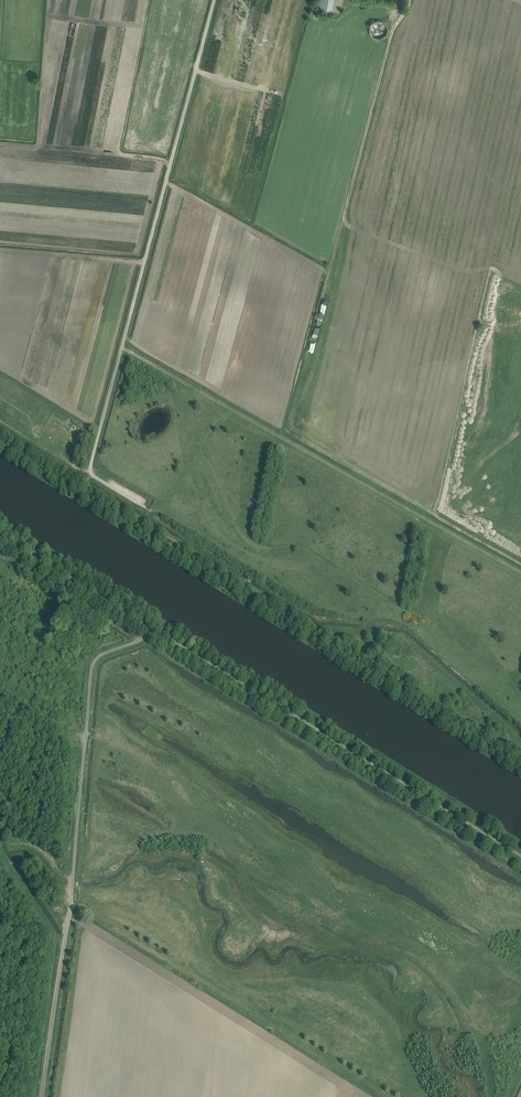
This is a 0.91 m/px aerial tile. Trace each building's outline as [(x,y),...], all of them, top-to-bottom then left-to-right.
[(388,28),(386,25),(384,23),(381,22),(379,21),(376,22),(373,23),(371,25),(370,28),(369,31),(370,34),(371,36),(373,38),(376,40),(379,40),(381,40),(384,38),(386,36),(388,34),(388,31),(388,28)]
